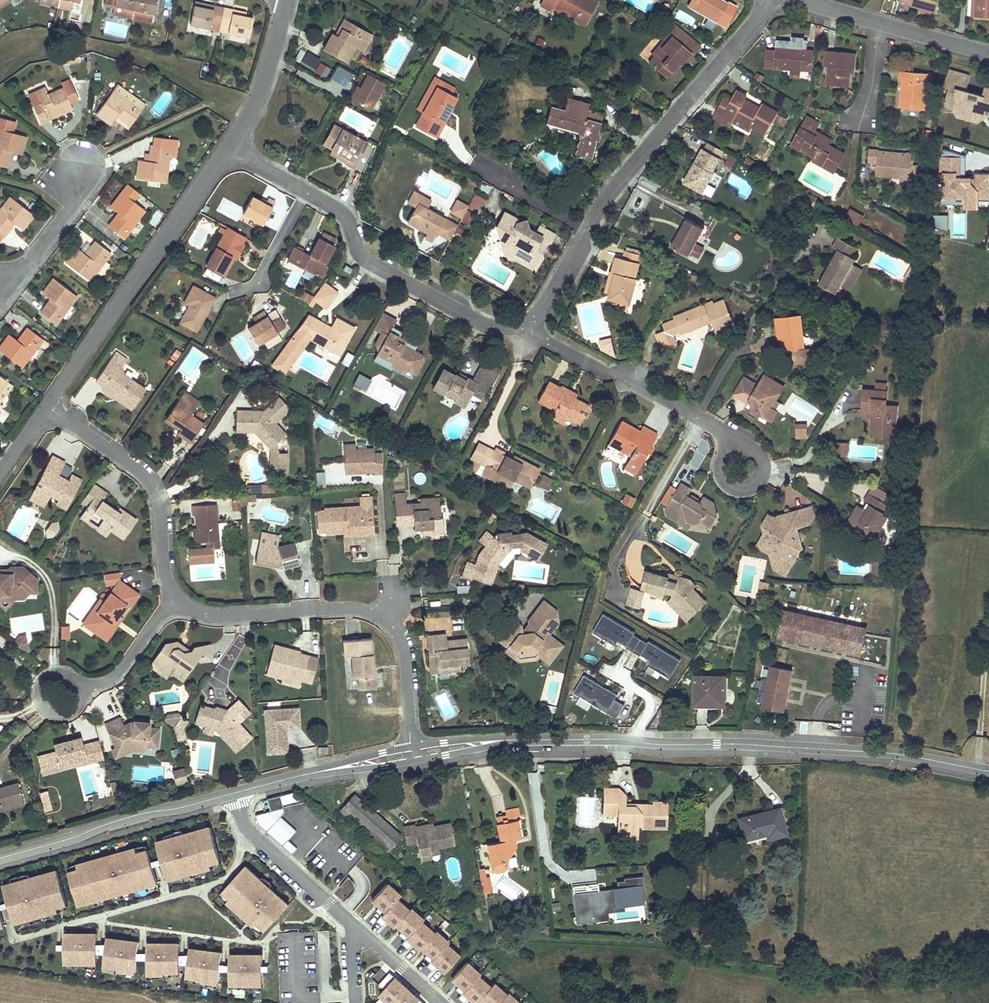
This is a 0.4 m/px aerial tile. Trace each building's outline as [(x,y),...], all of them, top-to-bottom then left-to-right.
[(58,7),(71,10),(73,1),(80,2),(80,0),(59,0),(58,6),(58,7)] [(135,0),(115,0),(114,6),(133,11),(135,0)] [(133,11),(153,15),(156,0),(135,0),(133,11)] [(534,4),(526,0),(520,0),(517,6),(530,12),(534,4)] [(551,12),(555,4),(557,0),(543,0),(540,5),(551,12)] [(555,4),(567,11),(564,16),(584,28),(597,3),(592,0),(557,0),(555,4)] [(688,6),(717,22),(728,3),(722,0),(692,0),(688,6)] [(904,3),(912,5),(919,7),(935,12),(937,12),(940,0),(905,0),(904,3)] [(975,16),(985,16),(988,16),(988,0),(975,0),(975,16)] [(194,6),(190,24),(219,31),(224,8),(209,5),(206,4),(205,8),(194,6)] [(133,11),(114,6),(113,14),(132,18),(133,11)] [(918,12),(934,16),(935,12),(919,7),(918,12)] [(224,8),(219,31),(248,37),(253,18),(244,16),(245,13),(239,11),(224,8)] [(153,15),(133,11),(132,18),(151,22),(153,15)] [(372,34),(345,19),(340,28),(343,29),(339,36),(333,33),(329,41),(324,50),(347,62),(355,46),(363,51),(372,34)] [(649,62),(666,77),(679,62),(681,64),(686,59),(692,52),(694,54),(700,47),(673,23),(660,37),(666,43),(661,49),(658,47),(652,54),(655,56),(649,62)] [(72,34),(82,36),(84,29),(74,27),(72,34)] [(156,38),(153,52),(163,54),(166,40),(156,38)] [(811,72),(813,52),(804,51),(805,49),(795,48),(776,46),(776,52),(767,51),(765,67),(811,72)] [(826,51),(825,66),(828,67),(833,67),(831,85),(850,87),(851,73),(851,69),(854,70),(856,54),(841,52),(826,51)] [(309,52),(302,64),(315,71),(320,62),(322,59),(309,52)] [(332,68),(320,62),(315,71),(327,77),(332,68)] [(352,76),(338,69),(333,79),(346,86),(352,76)] [(914,72),(901,71),(900,81),(904,81),(902,97),(901,97),(900,108),(924,110),(928,74),(914,72)] [(985,88),(983,96),(965,91),(969,76),(949,71),(944,86),(950,88),(945,105),(953,107),(978,114),(979,111),(988,114),(988,89),(985,88)] [(370,110),(385,84),(368,74),(361,88),(354,101),(370,110)] [(80,81),(71,84),(78,99),(88,94),(89,80),(80,81)] [(449,87),(436,80),(418,111),(424,114),(438,88),(446,92),(449,87)] [(48,94),(46,87),(34,92),(39,103),(33,106),(41,123),(48,119),(47,117),(58,112),(59,114),(66,111),(72,108),(70,103),(78,99),(71,84),(63,88),(48,94)] [(354,101),(361,88),(358,86),(351,100),(354,101)] [(455,90),(449,87),(446,92),(438,88),(424,114),(416,128),(437,139),(446,125),(444,124),(445,121),(448,116),(454,105),(457,98),(452,95),(455,90)] [(142,110),(113,90),(96,114),(104,120),(111,124),(116,118),(118,115),(131,124),(142,110)] [(721,105),(714,118),(729,127),(732,122),(734,117),(752,127),(766,135),(778,114),(762,104),(759,109),(757,112),(742,103),(744,100),(746,96),(737,91),(734,97),(731,102),(728,109),(721,105)] [(39,103),(34,92),(28,95),(33,106),(39,103)] [(809,95),(800,106),(808,108),(815,97),(809,95)] [(570,100),(567,100),(564,109),(580,113),(579,116),(586,117),(588,109),(589,105),(587,105),(587,102),(580,100),(580,103),(577,102),(577,100),(570,98),(570,100)] [(725,98),(721,105),(728,109),(731,102),(725,98)] [(759,109),(744,100),(742,103),(757,112),(759,109)] [(635,104),(627,118),(633,122),(641,108),(635,104)] [(564,109),(552,105),(547,122),(553,123),(578,130),(580,136),(575,153),(592,158),(604,113),(588,109),(586,117),(579,116),(580,113),(564,109)] [(988,114),(979,111),(978,114),(953,107),(958,116),(977,122),(988,114)] [(131,124),(118,115),(116,118),(130,127),(131,124)] [(820,124),(806,116),(791,144),(814,157),(813,160),(823,166),(830,154),(825,151),(828,145),(831,140),(823,136),(815,132),(820,124)] [(734,117),(732,122),(750,132),(752,127),(734,117)] [(0,118),(0,166),(6,167),(10,151),(13,152),(21,154),(23,147),(26,137),(11,133),(14,122),(0,118)] [(363,141),(334,125),(324,144),(333,149),(340,153),(353,160),(363,141)] [(921,130),(921,139),(932,140),(933,131),(921,130)] [(169,156),(170,148),(176,148),(177,139),(154,137),(153,145),(152,145),(150,162),(147,161),(139,161),(137,179),(166,182),(169,156)] [(367,143),(363,141),(353,160),(340,153),(333,149),(331,153),(354,166),(367,143)] [(720,159),(724,151),(710,143),(706,149),(704,148),(698,158),(694,166),(685,183),(704,194),(715,174),(713,173),(721,159),(720,159)] [(844,154),(828,145),(825,151),(830,154),(823,166),(834,172),(844,154)] [(870,150),(868,163),(877,163),(876,175),(900,178),(912,179),(913,166),(914,154),(906,153),(906,156),(878,154),(878,150),(873,150),(870,150)] [(988,181),(988,173),(974,173),(974,178),(964,178),(959,178),(959,158),(956,158),(957,153),(946,150),(944,157),(940,157),(940,173),(944,173),(944,182),(942,182),(942,197),(955,197),(964,197),(963,201),(964,205),(977,205),(977,201),(988,201),(988,191),(988,181)] [(735,157),(731,155),(727,163),(734,167),(739,159),(735,157)] [(767,168),(754,161),(751,166),(764,173),(767,168)] [(694,166),(691,164),(681,182),(685,183),(694,166)] [(913,166),(912,179),(900,178),(899,185),(916,186),(917,166),(913,166)] [(484,184),(480,191),(488,196),(492,189),(484,184)] [(145,210),(134,202),(140,194),(128,185),(119,196),(111,207),(117,212),(120,214),(110,227),(123,238),(145,210)] [(409,203),(417,208),(409,221),(417,226),(421,228),(426,231),(429,233),(426,237),(433,241),(438,233),(441,227),(447,230),(452,221),(428,208),(432,200),(416,191),(412,199),(409,203)] [(489,201),(478,195),(471,209),(482,215),(489,201)] [(10,196),(0,209),(0,243),(5,237),(3,235),(14,223),(16,224),(22,229),(28,222),(33,215),(10,196)] [(266,203),(253,196),(244,213),(264,224),(276,202),(271,199),(269,198),(266,203)] [(469,205),(459,200),(452,212),(463,217),(469,205)] [(212,208),(207,204),(203,211),(208,214),(212,208)] [(909,226),(873,205),(871,209),(907,229),(909,226)] [(408,221),(414,208),(408,206),(402,219),(408,221)] [(863,215),(851,208),(846,218),(858,224),(863,215)] [(469,210),(462,221),(469,225),(475,214),(469,210)] [(117,212),(107,225),(110,227),(120,214),(117,212)] [(516,218),(505,212),(498,225),(503,228),(499,234),(500,240),(510,245),(512,254),(518,257),(525,261),(533,260),(539,264),(542,256),(539,247),(536,245),(538,241),(542,243),(544,238),(551,241),(555,233),(540,225),(536,233),(529,229),(526,220),(518,222),(516,218)] [(704,229),(686,219),(679,232),(671,246),(689,256),(691,253),(701,259),(709,243),(700,238),(704,229)] [(3,235),(5,237),(16,224),(14,223),(3,235)] [(246,237),(227,227),(207,266),(225,276),(233,261),(235,257),(237,253),(240,254),(246,245),(243,243),(246,237)] [(447,230),(441,227),(438,233),(443,236),(447,230)] [(922,233),(914,229),(913,251),(920,252),(922,233)] [(289,258),(319,275),(325,263),(335,245),(334,244),(337,238),(332,236),(326,232),(323,238),(321,237),(312,253),(309,258),(303,255),(306,249),(297,244),(289,258)] [(614,234),(611,241),(618,244),(622,237),(614,234)] [(857,246),(840,237),(835,246),(838,247),(818,283),(835,292),(840,284),(851,264),(855,257),(852,255),(857,246)] [(510,245),(500,240),(504,256),(510,259),(511,257),(512,254),(510,245)] [(95,241),(84,254),(87,255),(97,242),(95,241)] [(84,254),(77,248),(72,256),(66,263),(90,281),(111,252),(97,242),(87,255),(84,254)] [(645,252),(630,248),(629,252),(644,256),(645,252)] [(312,253),(306,249),(303,255),(309,258),(312,253)] [(627,260),(619,258),(617,267),(616,273),(618,273),(612,295),(625,298),(636,301),(641,279),(639,279),(644,256),(629,252),(627,260)] [(518,257),(512,254),(511,257),(535,270),(539,264),(533,260),(525,261),(518,257)] [(329,266),(325,263),(319,275),(323,277),(329,266)] [(346,264),(343,270),(352,274),(354,269),(346,264)] [(851,264),(840,284),(851,289),(861,270),(851,264)] [(911,265),(903,279),(912,284),(919,270),(911,265)] [(616,273),(613,272),(607,294),(612,295),(618,273),(616,273)] [(78,296),(54,279),(49,285),(43,293),(49,298),(52,301),(42,314),(56,324),(78,296)] [(331,301),(338,293),(325,282),(318,292),(331,301)] [(207,294),(193,286),(185,302),(190,305),(181,321),(197,330),(215,298),(207,294)] [(331,301),(318,292),(313,298),(326,308),(331,301)] [(49,298),(40,312),(42,314),(52,301),(49,298)] [(633,311),(636,301),(625,298),(623,308),(633,311)] [(705,305),(675,317),(679,327),(682,334),(712,321),(716,332),(735,324),(725,300),(714,304),(706,308),(705,305)] [(287,327),(280,316),(272,321),(265,311),(257,315),(258,317),(253,320),(256,324),(249,328),(258,344),(287,327)] [(393,325),(395,321),(381,314),(374,326),(383,330),(388,333),(390,329),(391,329),(393,325)] [(309,326),(314,319),(309,316),(304,323),(309,326)] [(780,336),(780,341),(782,341),(783,352),(792,351),(793,360),(797,364),(811,362),(810,355),(810,348),(803,349),(799,316),(774,319),(775,324),(776,333),(777,335),(780,336)] [(341,351),(352,331),(344,328),(347,323),(337,317),(334,324),(335,325),(333,328),(330,329),(328,328),(329,327),(314,319),(309,326),(304,323),(272,366),(283,374),(288,369),(285,366),(294,354),(296,357),(310,339),(335,352),(336,349),(341,351)] [(354,327),(347,323),(344,328),(352,331),(354,327)] [(27,327),(16,340),(19,342),(29,328),(27,327)] [(679,327),(672,329),(675,337),(682,334),(679,327)] [(10,335),(5,341),(0,347),(0,351),(21,367),(38,345),(43,349),(47,349),(49,347),(49,343),(29,328),(19,342),(16,340),(10,335)] [(423,352),(415,348),(405,343),(408,338),(398,333),(391,329),(390,329),(388,333),(383,330),(377,341),(382,344),(378,351),(395,360),(393,364),(394,365),(403,369),(405,366),(417,372),(424,358),(423,352)] [(672,329),(658,335),(660,342),(663,349),(677,343),(675,337),(672,329)] [(415,348),(417,344),(408,338),(405,343),(415,348)] [(613,342),(602,345),(603,348),(612,352),(615,348),(613,342)] [(119,350),(98,380),(105,385),(114,392),(118,392),(122,394),(119,399),(134,409),(148,389),(126,374),(124,367),(119,364),(125,355),(119,350)] [(395,360),(378,351),(375,357),(393,367),(394,365),(393,364),(395,360)] [(347,352),(342,364),(350,367),(354,355),(347,352)] [(288,369),(296,357),(294,354),(285,366),(288,369)] [(130,359),(125,355),(119,364),(124,367),(130,359)] [(498,366),(485,359),(483,363),(496,370),(498,366)] [(256,372),(262,364),(256,360),(250,368),(256,372)] [(450,369),(445,366),(434,385),(445,391),(446,390),(457,396),(459,392),(469,398),(473,390),(475,386),(485,391),(496,370),(483,363),(475,379),(468,375),(467,377),(460,373),(456,371),(455,372),(450,369)] [(373,382),(360,375),(355,385),(367,392),(373,382)] [(752,387),(742,382),(734,395),(742,400),(744,397),(752,402),(753,407),(750,412),(755,415),(759,418),(761,416),(770,421),(772,422),(778,412),(771,408),(774,401),(776,402),(782,391),(779,389),(781,385),(765,375),(756,390),(752,387)] [(0,376),(0,398),(11,384),(0,376)] [(754,383),(744,378),(742,382),(752,387),(754,383)] [(561,388),(550,382),(540,401),(556,410),(554,413),(566,420),(568,416),(577,420),(582,411),(586,414),(591,404),(576,397),(575,398),(570,396),(573,390),(567,387),(563,385),(561,388)] [(14,387),(11,384),(0,398),(0,404),(1,404),(14,387)] [(863,390),(862,411),(867,412),(872,412),(871,417),(871,423),(871,427),(895,429),(897,407),(885,406),(887,384),(877,384),(877,391),(863,390)] [(114,392),(105,385),(105,393),(111,397),(116,396),(119,399),(122,394),(118,392),(114,392)] [(485,391),(475,386),(473,390),(483,395),(485,391)] [(204,423),(192,415),(201,403),(187,393),(171,415),(185,425),(182,429),(179,434),(185,438),(191,442),(204,423)] [(752,402),(744,397),(742,400),(753,407),(752,402)] [(286,435),(276,424),(291,410),(279,398),(264,411),(237,410),(236,432),(255,433),(263,441),(270,450),(269,472),(287,473),(288,454),(278,453),(276,445),(286,435)] [(586,414),(582,411),(577,420),(581,423),(586,414)] [(566,420),(554,413),(552,417),(563,424),(566,420)] [(171,415),(168,419),(182,429),(185,425),(171,415)] [(630,427),(621,422),(611,441),(633,453),(631,457),(625,466),(637,473),(658,434),(643,426),(640,432),(630,427)] [(807,433),(806,425),(796,425),(797,433),(799,433),(800,437),(803,437),(802,433),(807,433)] [(895,429),(871,427),(870,434),(895,436),(895,429)] [(633,453),(611,441),(609,444),(610,445),(617,449),(631,457),(633,453)] [(541,468),(523,459),(522,462),(514,458),(498,449),(497,450),(482,442),(474,456),(489,465),(484,474),(507,486),(512,477),(515,479),(518,473),(525,477),(524,479),(533,484),(541,468)] [(385,472),(383,452),(376,453),(375,448),(367,449),(367,443),(357,443),(357,444),(345,445),(347,473),(376,471),(377,473),(385,472)] [(61,461),(53,456),(45,470),(47,471),(50,473),(48,477),(45,476),(38,487),(43,489),(39,496),(49,501),(52,495),(60,500),(59,502),(69,508),(84,482),(75,477),(71,483),(60,477),(67,464),(61,461)] [(477,470),(482,461),(478,459),(473,468),(477,470)] [(326,472),(316,472),(317,488),(327,488),(326,472)] [(525,477),(518,473),(515,479),(531,487),(533,484),(524,479),(525,477)] [(555,480),(547,476),(543,484),(551,488),(555,480)] [(515,479),(512,477),(507,486),(510,488),(515,479)] [(674,495),(666,509),(667,515),(673,518),(687,515),(688,520),(693,523),(703,521),(712,526),(717,518),(714,502),(704,496),(700,502),(698,502),(696,501),(692,502),(691,497),(690,496),(688,495),(692,489),(687,486),(681,483),(674,495)] [(277,484),(261,485),(261,486),(262,494),(278,492),(277,484)] [(109,494),(102,489),(96,485),(83,502),(90,507),(99,493),(106,498),(109,494)] [(43,489),(38,487),(31,499),(46,508),(49,501),(39,496),(43,489)] [(871,494),(889,505),(893,498),(875,487),(871,494)] [(119,512),(104,501),(106,498),(99,493),(90,507),(87,510),(94,516),(97,512),(106,519),(100,528),(98,530),(108,536),(112,530),(125,539),(138,520),(125,511),(123,514),(119,512)] [(871,494),(868,493),(866,496),(864,500),(866,502),(870,504),(867,509),(862,507),(859,513),(854,511),(845,525),(869,540),(875,530),(878,532),(888,515),(884,512),(889,505),(871,494)] [(249,494),(242,495),(243,506),(248,506),(248,503),(256,502),(256,494),(249,494)] [(375,535),(372,497),(370,494),(364,495),(362,498),(362,507),(327,509),(327,510),(327,513),(320,514),(321,530),(328,530),(328,533),(328,534),(345,533),(350,533),(351,537),(375,535)] [(442,515),(441,496),(423,498),(423,502),(408,504),(407,494),(396,495),(398,524),(425,522),(426,532),(436,531),(437,535),(439,537),(447,536),(446,525),(446,515),(442,515)] [(635,498),(628,494),(624,502),(631,506),(635,498)] [(699,499),(691,494),(690,496),(691,497),(692,502),(696,501),(698,502),(699,499)] [(243,505),(242,495),(234,496),(235,505),(243,505)] [(69,508),(59,502),(57,505),(67,511),(69,508)] [(219,504),(193,507),(194,515),(198,515),(198,522),(199,528),(200,543),(210,542),(221,541),(220,524),(219,504)] [(862,507),(858,504),(854,511),(859,513),(862,507)] [(814,506),(807,508),(811,524),(816,515),(814,506)] [(776,519),(768,514),(762,526),(768,529),(770,535),(766,543),(772,546),(774,554),(770,560),(781,566),(784,562),(790,567),(802,551),(801,548),(805,547),(799,527),(811,524),(807,508),(791,513),(790,515),(788,520),(788,522),(782,524),(782,521),(776,519)] [(87,510),(82,518),(89,523),(90,521),(94,516),(87,510)] [(687,515),(673,518),(690,529),(693,523),(688,520),(687,515)] [(783,517),(776,519),(782,521),(782,524),(788,522),(788,520),(790,515),(783,517)] [(90,521),(89,523),(98,530),(100,528),(90,521)] [(58,522),(52,523),(45,532),(47,538),(53,537),(59,529),(58,522)] [(315,543),(313,525),(303,526),(304,544),(315,543)] [(768,553),(770,560),(774,554),(772,546),(766,543),(770,535),(768,529),(762,526),(763,532),(756,546),(768,553)] [(531,554),(538,539),(527,533),(511,535),(511,533),(502,533),(502,536),(499,540),(494,536),(487,530),(480,539),(487,545),(480,553),(477,564),(468,560),(464,575),(473,578),(474,576),(482,578),(492,582),(498,563),(509,549),(514,553),(520,552),(522,549),(531,554)] [(869,540),(872,541),(878,532),(875,530),(869,540)] [(263,532),(260,544),(279,547),(281,535),(263,532)] [(540,558),(547,544),(538,539),(531,554),(540,558)] [(279,547),(260,544),(257,563),(267,566),(274,567),(283,565),(285,569),(300,565),(295,543),(279,547)] [(215,562),(214,548),(211,549),(192,550),(193,563),(215,562)] [(781,566),(770,560),(772,567),(785,573),(790,567),(784,562),(781,566)] [(38,579),(25,567),(13,567),(13,574),(2,574),(0,572),(0,596),(2,594),(11,594),(16,599),(25,599),(30,593),(38,593),(38,592),(38,579)] [(670,578),(648,571),(646,579),(643,591),(658,595),(669,599),(671,594),(679,596),(678,600),(690,610),(687,614),(695,621),(707,605),(700,600),(703,596),(695,590),(698,585),(692,580),(680,576),(678,583),(669,581),(670,578)] [(132,590),(121,582),(119,573),(105,575),(107,586),(120,583),(105,604),(99,613),(95,610),(87,621),(84,624),(85,625),(84,627),(85,630),(91,635),(94,634),(95,632),(98,629),(107,635),(120,616),(127,606),(132,609),(141,596),(132,590)] [(680,576),(671,574),(670,578),(669,581),(678,583),(680,576)] [(477,594),(479,581),(462,579),(461,592),(477,594)] [(651,596),(637,591),(635,598),(632,607),(646,611),(651,596)] [(0,596),(0,601),(2,602),(11,602),(16,599),(11,594),(2,594),(0,596)] [(710,602),(703,596),(700,600),(707,605),(710,602)] [(0,601),(0,603),(7,609),(16,599),(11,602),(7,607),(2,602),(0,601)] [(529,623),(521,625),(525,634),(532,632),(532,622),(543,608),(559,620),(557,609),(545,600),(529,619),(529,623)] [(690,610),(678,600),(674,604),(687,614),(690,610)] [(105,604),(102,601),(95,610),(99,613),(105,604)] [(509,631),(502,640),(510,646),(508,650),(518,657),(522,651),(535,649),(540,654),(551,661),(564,644),(550,633),(559,620),(543,608),(532,622),(532,632),(525,634),(521,625),(517,620),(509,631)] [(865,629),(784,612),(778,637),(825,647),(859,655),(865,629)] [(640,639),(634,635),(635,632),(604,613),(593,631),(615,645),(618,640),(624,644),(624,646),(633,652),(640,639)] [(108,642),(124,619),(120,616),(107,635),(98,629),(95,632),(108,642)] [(448,632),(429,633),(430,647),(432,666),(450,664),(451,670),(463,669),(462,663),(471,662),(469,637),(457,638),(458,642),(449,642),(448,638),(448,632)] [(28,642),(27,636),(21,637),(19,640),(26,644),(28,642)] [(371,639),(343,641),(344,658),(351,657),(353,679),(358,678),(359,690),(375,689),(371,639)] [(647,643),(640,639),(633,652),(640,656),(641,655),(649,659),(646,664),(669,678),(680,660),(649,641),(647,643)] [(26,644),(19,640),(16,644),(23,649),(26,644)] [(167,646),(156,661),(164,667),(162,670),(170,676),(175,675),(185,682),(199,662),(202,664),(214,662),(213,655),(199,657),(198,652),(192,653),(184,655),(178,651),(178,644),(167,646)] [(186,649),(178,644),(178,651),(184,655),(192,653),(186,649)] [(302,654),(303,652),(276,645),(275,650),(301,657),(302,654)] [(212,646),(197,648),(198,652),(199,657),(213,655),(212,646)] [(522,651),(518,657),(522,660),(538,657),(540,654),(535,649),(522,651)] [(314,684),(321,659),(302,654),(301,657),(275,650),(268,675),(285,679),(285,676),(314,684)] [(156,661),(152,668),(167,679),(170,676),(162,670),(164,667),(156,661)] [(790,671),(771,668),(763,708),(783,711),(790,671)] [(623,704),(614,699),(617,694),(607,688),(604,692),(599,689),(601,685),(584,674),(573,692),(616,717),(623,704)] [(726,677),(696,675),(695,705),(711,705),(725,705),(726,677)] [(302,688),(304,681),(285,676),(285,679),(283,683),(302,688)] [(677,701),(669,696),(657,712),(666,718),(677,701)] [(230,712),(229,712),(226,715),(219,713),(219,711),(204,706),(199,719),(219,726),(217,730),(238,752),(253,739),(240,724),(252,714),(241,702),(236,706),(230,712)] [(540,704),(538,711),(555,715),(557,708),(540,704)] [(300,709),(266,711),(269,754),(282,754),(289,753),(288,730),(287,726),(301,725),(300,709)] [(177,727),(183,718),(177,714),(166,715),(165,718),(177,727)] [(185,728),(190,721),(184,717),(183,718),(177,727),(178,730),(185,728)] [(159,748),(160,729),(151,729),(151,723),(135,722),(134,724),(132,723),(131,724),(131,729),(126,730),(124,727),(121,719),(116,722),(106,726),(117,749),(118,753),(125,750),(125,747),(133,748),(133,751),(145,752),(145,747),(159,748)] [(219,726),(199,719),(198,723),(208,726),(206,730),(216,734),(217,730),(219,726)] [(84,746),(82,738),(73,741),(55,745),(61,765),(87,758),(89,763),(97,761),(92,743),(84,746)] [(329,746),(320,747),(321,754),(330,754),(329,746)] [(117,749),(113,751),(116,758),(133,751),(133,748),(125,747),(125,750),(118,753),(117,749)] [(61,765),(62,771),(89,763),(87,758),(61,765)] [(189,781),(186,769),(176,772),(178,783),(189,781)] [(25,805),(19,784),(12,786),(5,787),(6,790),(0,791),(0,790),(0,812),(25,805)] [(617,788),(605,788),(605,813),(624,812),(624,819),(620,819),(620,821),(621,837),(640,836),(640,826),(666,826),(668,803),(653,803),(652,805),(639,805),(624,804),(624,795),(617,788)] [(297,804),(293,792),(267,799),(270,812),(256,815),(257,826),(292,855),(298,848),(289,840),(297,830),(281,817),(285,813),(283,806),(297,804)] [(52,810),(48,795),(41,797),(45,812),(52,810)] [(399,835),(354,795),(339,811),(386,852),(399,835)] [(760,813),(739,818),(744,839),(767,834),(768,839),(785,835),(779,808),(760,813)] [(501,819),(496,820),(497,825),(517,821),(520,820),(518,811),(505,814),(505,818),(501,819)] [(517,821),(497,825),(500,843),(487,846),(491,870),(496,874),(501,873),(506,869),(505,863),(512,852),(511,843),(521,841),(517,821)] [(423,824),(414,826),(415,831),(432,827),(431,822),(423,824)] [(414,826),(404,828),(407,844),(417,842),(419,852),(429,851),(429,849),(438,847),(452,844),(448,824),(432,827),(415,831),(414,826)] [(211,828),(156,843),(166,885),(214,874),(212,868),(220,865),(211,828)] [(429,851),(419,852),(420,858),(431,856),(430,854),(439,852),(438,847),(429,849),(429,851)] [(137,849),(75,864),(78,871),(67,874),(78,911),(158,890),(149,852),(139,855),(137,849)] [(292,905),(247,866),(219,897),(263,937),(292,905)] [(484,868),(479,869),(484,894),(492,893),(489,877),(486,877),(484,868)] [(58,871),(3,887),(15,928),(59,917),(58,912),(68,909),(58,871)] [(340,888),(349,894),(356,884),(347,877),(340,888)] [(582,887),(575,888),(579,926),(609,923),(608,913),(625,911),(625,908),(645,905),(644,894),(646,894),(644,878),(625,880),(625,883),(618,884),(618,890),(600,892),(599,884),(582,886),(582,887)] [(402,897),(388,885),(371,904),(385,916),(399,900),(402,897)] [(399,901),(382,920),(394,931),(396,928),(411,912),(399,901)] [(426,921),(413,910),(397,929),(409,940),(424,923),(426,921)] [(436,935),(425,924),(409,940),(407,943),(419,954),(421,951),(436,935)] [(99,934),(65,933),(65,968),(98,969),(99,934)] [(451,944),(439,933),(422,952),(423,953),(434,963),(449,947),(451,944)] [(141,943),(107,938),(105,972),(136,978),(141,943)] [(182,944),(148,943),(149,981),(181,975),(182,944)] [(450,947),(433,965),(445,976),(462,959),(450,947)] [(225,953),(190,948),(188,982),(218,989),(225,953)] [(264,954),(230,955),(231,990),(264,990),(264,954)] [(481,976),(467,965),(452,983),(466,995),(479,978),(481,976)] [(379,996),(388,1002),(418,1002),(423,997),(398,975),(379,996)] [(479,978),(467,995),(463,998),(469,1002),(481,1002),(493,989),(479,978)] [(497,985),(494,989),(482,1002),(503,1002),(509,995),(497,985)]
